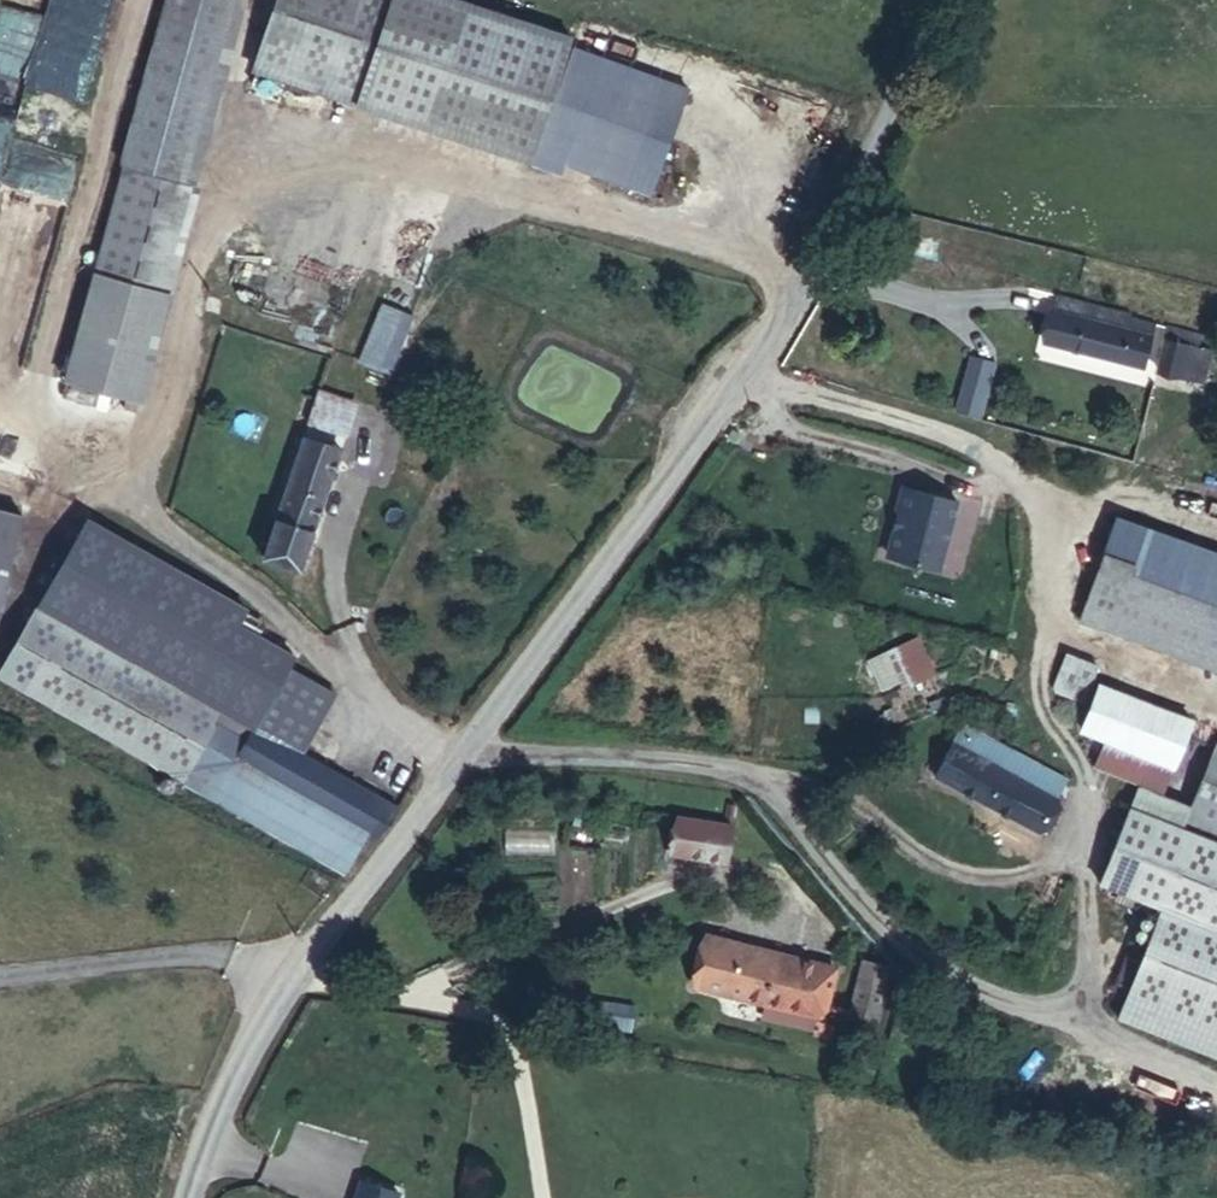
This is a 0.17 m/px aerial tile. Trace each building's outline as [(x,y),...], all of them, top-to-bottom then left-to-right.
[(177,191),(226,0),(154,0),(108,172),(116,174),(177,191)] [(376,109),(542,159),(619,182),(656,71),(425,0),(408,0),(376,109)] [(90,271),(150,292),(177,191),(116,174),(90,271)] [(119,409),(150,292),(90,271),(57,393),(119,409)] [(1158,348),(1166,321),(1065,295),(1058,319),(1158,348)] [(393,375),(416,313),(383,301),(360,362),(393,375)] [(1151,375),(1158,348),(1058,319),(1051,347),(1151,375)] [(1175,353),(1182,324),(1168,321),(1166,321),(1158,348),(1175,353)] [(1216,338),(1216,332),(1182,324),(1175,353),(1212,363),(1216,338)] [(1212,363),(1175,353),(1169,380),(1215,394),(1216,385),(1216,365),(1212,363)] [(962,411),(992,420),(1005,376),(975,367),(962,411)] [(339,466),(300,453),(278,518),(267,554),(306,569),(339,466)] [(949,563),(965,500),(912,486),(906,510),(909,511),(898,555),(942,566),(949,563)] [(29,511),(0,504),(0,626),(1,626),(29,511)] [(1121,513),(1106,550),(1126,558),(1122,568),(1216,603),(1216,551),(1121,513)] [(1126,558),(1106,550),(1079,620),(1100,628),(1122,568),(1126,558)] [(1122,568),(1100,628),(1216,670),(1216,603),(1122,568)] [(30,688),(207,800),(232,760),(251,730),(227,715),(75,619),(30,688)] [(251,730),(262,737),(301,676),(266,653),(227,715),(251,730)] [(1098,666),(1067,653),(1054,688),(1085,701),(1098,666)] [(1195,716),(1100,685),(1082,732),(1177,763),(1195,716)] [(1068,779),(963,724),(935,777),(1039,833),(1068,779)] [(375,851),(398,821),(262,737),(251,730),(232,760),(366,845),(375,851)] [(1189,808),(1138,787),(1100,884),(1161,907),(1127,995),(1216,1032),(1216,743),(1189,808)] [(340,885),(366,845),(232,760),(207,800),(340,885)] [(670,857),(734,863),(738,821),(674,815),(670,857)] [(847,990),(723,952),(709,998),(833,1036),(847,990)] [(897,1006),(871,998),(859,1038),(885,1046),(897,1006)] [(404,1188),(362,1176),(356,1197),(401,1197),(404,1188)]
